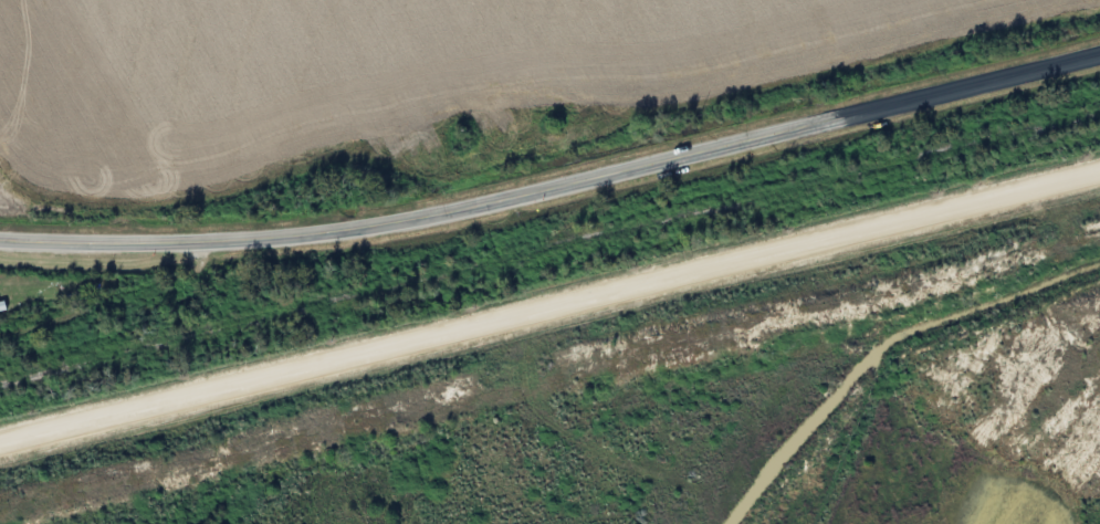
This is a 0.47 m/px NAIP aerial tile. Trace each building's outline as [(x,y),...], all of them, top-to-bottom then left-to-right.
[(10,312),(9,299),(0,300),(0,312),(10,312)]
